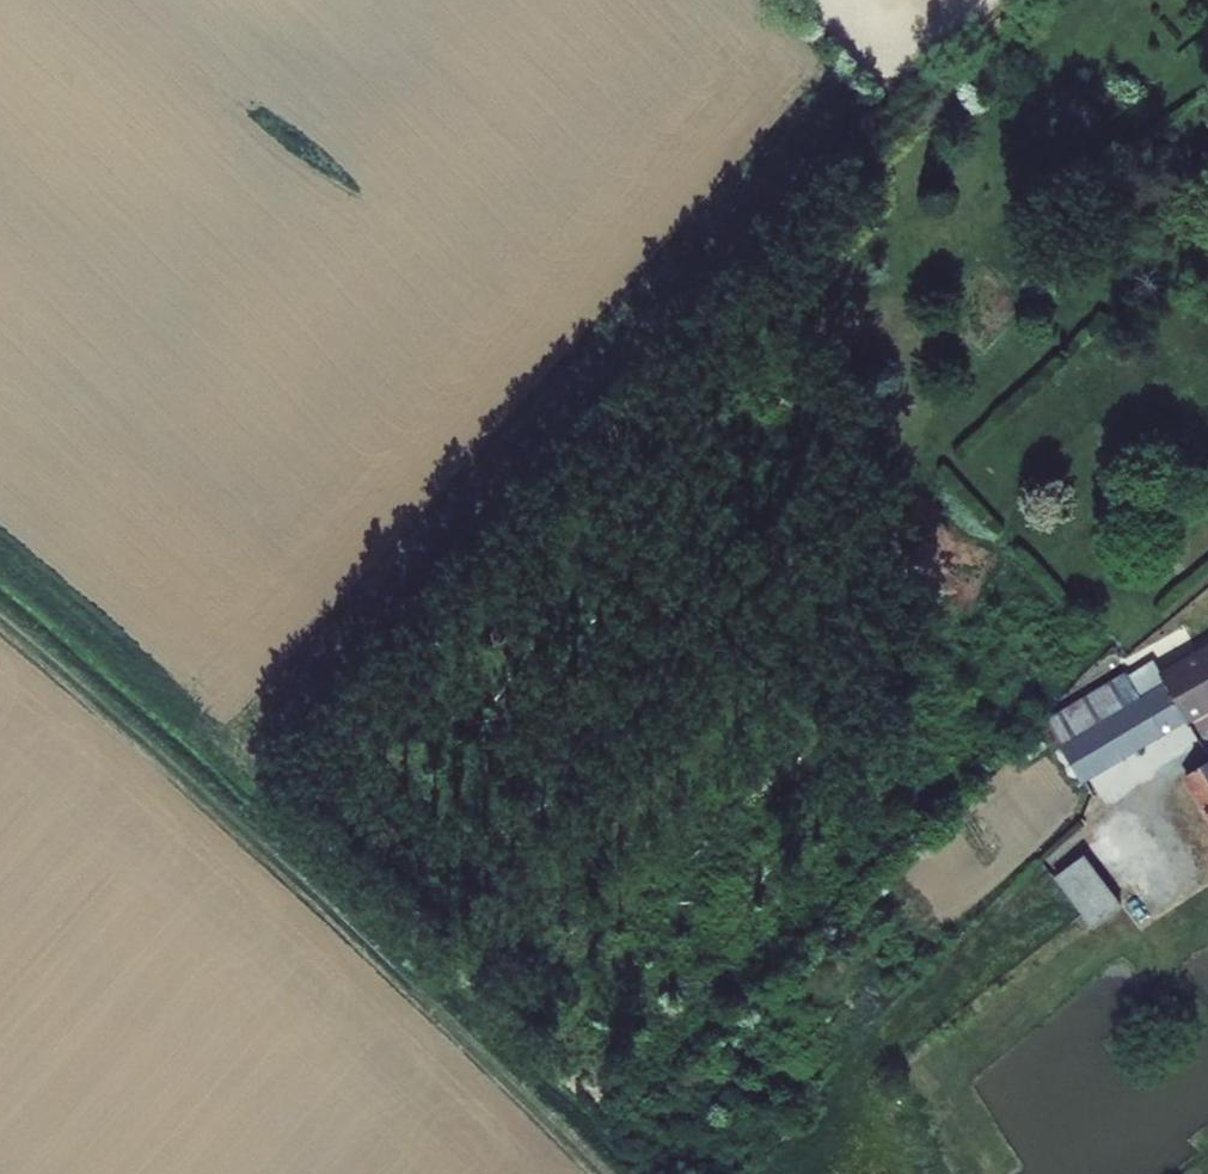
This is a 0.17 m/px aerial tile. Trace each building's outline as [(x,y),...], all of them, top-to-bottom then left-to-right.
[(1189,724),(1207,713),(1207,642),(1159,670),(1189,724)] [(1083,782),(1189,724),(1159,670),(1154,659),(1127,675),(1047,719),(1074,763),(1083,782)] [(1184,778),(1207,815),(1207,763),(1184,778)] [(1086,855),(1053,878),(1092,930),(1124,907),(1086,855)]
